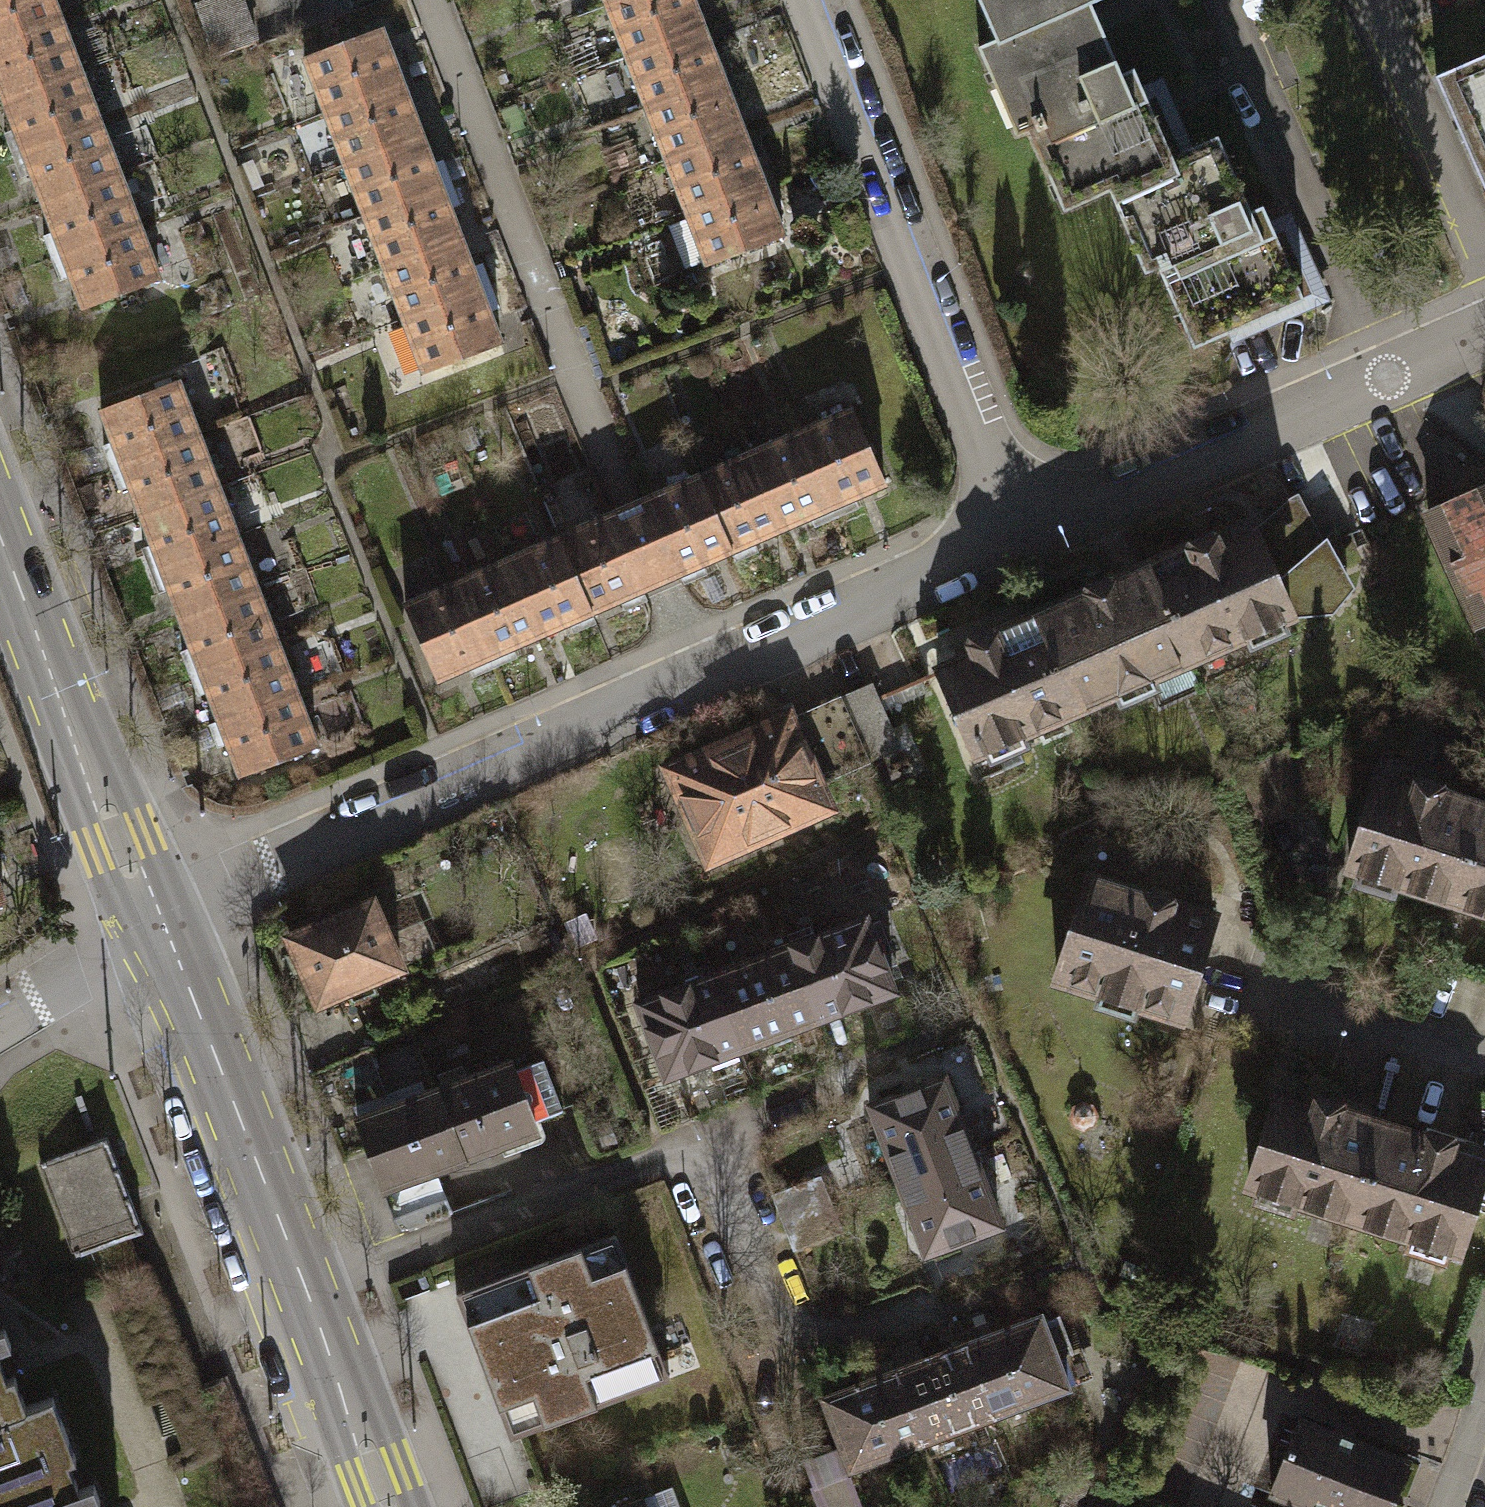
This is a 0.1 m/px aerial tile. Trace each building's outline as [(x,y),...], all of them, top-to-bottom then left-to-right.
[(45,7),(42,0),(0,0),(0,23),(45,7)] [(258,34),(246,0),(217,0),(205,4),(220,47),(258,34)] [(618,57),(695,26),(684,0),(610,0),(597,5),(618,57)] [(1090,2),(1091,4),(1100,0),(979,0),(985,12),(997,7),(1009,34),(1011,37),(1090,2)] [(1091,4),(1090,2),(1011,37),(1009,34),(979,48),(1016,133),(1035,125),(1037,131),(1044,127),(1061,165),(1047,171),(1064,209),(1110,189),(1109,187),(1173,159),(1172,157),(1133,69),(1122,74),(1091,4)] [(64,60),(45,7),(0,23),(0,84),(64,60)] [(618,57),(638,108),(715,78),(695,26),(618,57)] [(293,57),(310,103),(393,72),(376,27),(293,57)] [(1435,77),(1484,189),(1484,188),(1484,55),(1435,77)] [(5,142),(84,113),(64,60),(0,84),(0,129),(5,142)] [(310,103),(327,148),(410,118),(393,72),(310,103)] [(638,108),(659,160),(736,129),(715,78),(638,108)] [(5,142),(24,196),(103,167),(84,113),(5,142)] [(327,148),(344,194),(427,164),(410,118),(327,148)] [(659,160),(679,211),(756,181),(736,129),(659,160)] [(1173,159),(1109,187),(1110,189),(1146,271),(1172,260),(1190,302),(1177,308),(1194,345),(1303,298),(1262,206),(1251,211),(1219,137),(1172,157),(1173,159)] [(344,194),(361,240),(444,209),(427,164),(344,194)] [(24,196),(44,249),(123,220),(103,167),(24,196)] [(777,232),(756,181),(679,211),(700,263),(777,232)] [(361,240),(378,286),(461,255),(444,209),(361,240)] [(44,249),(63,302),(142,273),(123,220),(44,249)] [(378,286),(395,331),(478,301),(461,255),(378,286)] [(395,331),(412,377),(495,347),(478,301),(395,331)] [(89,411),(108,463),(189,434),(170,382),(89,411)] [(878,485),(844,408),(621,504),(396,602),(429,679),(656,581),(878,485)] [(108,463),(128,515),(208,486),(189,434),(108,463)] [(1426,511),(1477,624),(1484,621),(1484,484),(1426,511)] [(128,515),(147,567),(227,538),(208,486),(128,515)] [(1293,496),(1254,532),(1276,582),(1320,545),(1293,496)] [(1148,565),(1190,660),(1247,635),(1251,646),(1285,631),(1280,621),(1291,616),(1276,582),(1254,532),(1221,546),(1214,531),(1186,543),(1188,548),(1148,565)] [(147,567),(166,619),(246,590),(227,538),(147,567)] [(1334,559),(1320,545),(1276,582),(1291,616),(1330,611),(1348,591),(1334,559)] [(1034,614),(1076,710),(1116,692),(1120,703),(1156,688),(1151,677),(1190,660),(1148,565),(1146,566),(1144,562),(1082,589),(1083,593),(1034,614)] [(166,619),(185,671),(266,642),(246,590),(166,619)] [(1076,710),(1034,614),(986,635),(984,632),(956,645),(962,660),(938,670),(975,754),(986,749),(991,759),(1024,745),(1019,734),(1076,710)] [(185,671),(204,723),(285,694),(266,642),(185,671)] [(870,687),(843,699),(868,757),(896,745),(870,687)] [(204,723),(224,775),(304,746),(285,694),(204,723)] [(823,776),(868,757),(843,699),(797,719),(823,776)] [(672,769),(706,847),(720,853),(815,810),(820,794),(814,780),(823,776),(797,719),(788,723),(786,719),(672,769)] [(1453,901),(1484,803),(1484,801),(1446,789),(1448,785),(1416,775),(1411,791),(1377,780),(1349,868),(1359,871),(1356,882),(1392,894),(1396,882),(1453,901)] [(1453,901),(1484,911),(1484,803),(1453,901)] [(1142,892),(1089,875),(1056,978),(1101,993),(1097,1005),(1133,1016),(1136,1005),(1180,1019),(1213,915),(1174,902),(1175,899),(1143,889),(1142,892)] [(373,901),(288,937),(317,1003),(401,967),(373,901)] [(865,916),(791,944),(819,1017),(819,1019),(894,991),(865,916)] [(791,944),(712,974),(740,1047),(819,1017),(791,944)] [(712,974),(638,1002),(666,1075),(740,1047),(712,974)] [(368,1046),(338,1058),(350,1089),(380,1077),(368,1046)] [(509,1060),(436,1087),(463,1160),(536,1132),(532,1121),(562,1110),(542,1058),(513,1069),(509,1060)] [(897,1179),(899,1178),(972,1151),(974,1150),(945,1074),(868,1103),(897,1179)] [(436,1087),(356,1117),(394,1217),(446,1197),(436,1170),(463,1160),(436,1087)] [(1294,1200),(1352,1218),(1384,1119),(1345,1107),(1346,1102),(1316,1093),(1310,1109),(1275,1098),(1248,1185),(1259,1189),(1256,1200),(1291,1211),(1294,1200)] [(1352,1218),(1411,1237),(1408,1248),(1443,1260),(1446,1248),(1457,1252),(1471,1208),(1484,1212),(1484,1211),(1484,1168),(1484,1164),(1451,1153),(1456,1137),(1426,1127),(1424,1132),(1384,1119),(1352,1218)] [(99,1134),(33,1159),(69,1253),(101,1241),(121,1234),(135,1229),(99,1134)] [(899,1178),(926,1252),(999,1224),(972,1151),(899,1178)] [(773,1194),(784,1221),(831,1203),(820,1176),(773,1194)] [(841,1230),(831,1203),(784,1221),(794,1248),(841,1230)] [(133,1264),(121,1234),(101,1241),(113,1272),(95,1279),(141,1400),(155,1395),(176,1449),(158,1456),(163,1468),(211,1450),(139,1262),(133,1264)] [(670,1377),(615,1234),(455,1294),(510,1438),(670,1377)] [(967,1342),(995,1415),(1067,1387),(1053,1350),(1070,1344),(1058,1314),(1042,1320),(1040,1314),(967,1342)] [(967,1342),(895,1369),(923,1442),(995,1415),(967,1342)] [(14,1404),(0,1368),(0,1409),(14,1404)] [(895,1369),(821,1397),(840,1447),(805,1460),(823,1506),(833,1506),(853,1499),(843,1472),(923,1442),(895,1369)] [(45,1392),(14,1404),(0,1409),(0,1506),(89,1506),(45,1392)] [(1298,1421),(1270,1492),(1309,1506),(1391,1506),(1409,1461),(1332,1431),(1331,1434),(1298,1421)] [(643,1496),(614,1506),(647,1506),(643,1496)]
